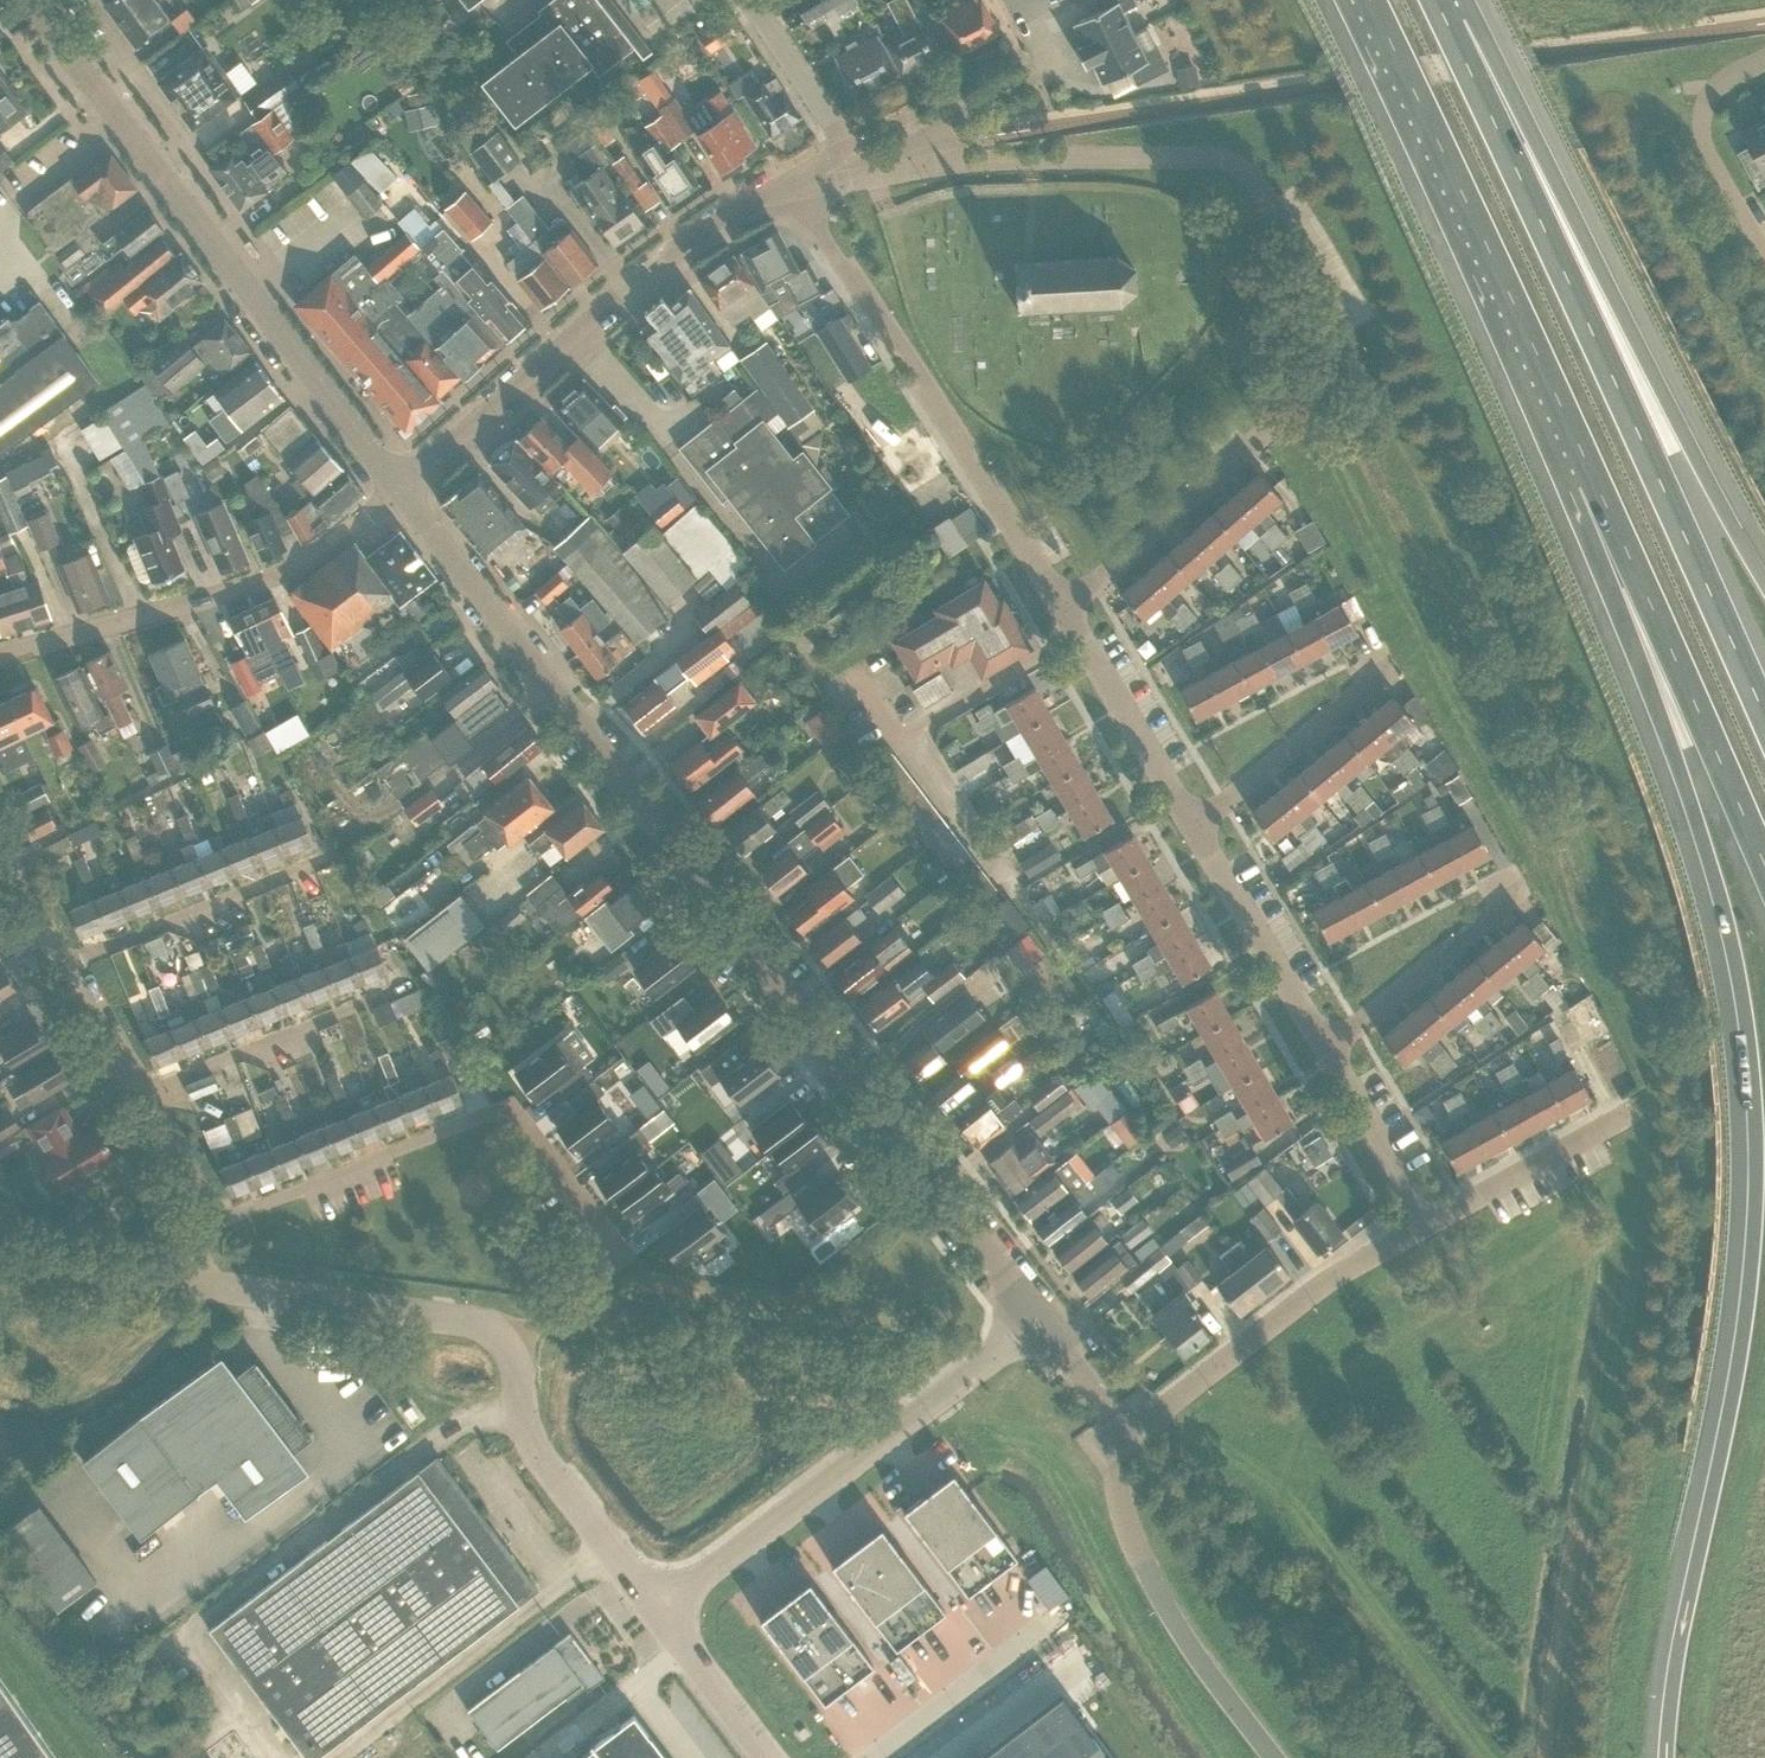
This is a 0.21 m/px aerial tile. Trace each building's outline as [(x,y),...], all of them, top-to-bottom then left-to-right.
[(136,45),(171,20),(157,0),(111,0),(104,5),(136,45)] [(242,10),(255,0),(234,0),(242,10)] [(356,15),(367,6),(363,0),(344,0),(356,15)] [(483,82),(514,123),(590,63),(598,74),(634,46),(597,0),(554,0),(540,11),(542,14),(508,40),(519,54),(483,82)] [(805,17),(837,0),(795,0),(805,17)] [(902,74),(941,54),(926,24),(920,27),(906,0),(890,0),(887,2),(905,35),(886,45),(902,74)] [(998,32),(982,0),(969,0),(939,14),(958,52),(998,32)] [(1080,58),(1132,32),(1122,11),(1136,4),(1135,0),(1095,0),(1100,10),(1073,23),(1083,44),(1075,48),(1080,58)] [(726,17),(701,35),(713,51),(738,33),(726,17)] [(1142,53),(1132,32),(1080,58),(1084,67),(1092,63),(1103,84),(1129,71),(1136,84),(1168,69),(1157,46),(1142,53)] [(848,50),(834,57),(855,96),(898,73),(878,34),(858,44),(856,39),(845,45),(848,50)] [(157,81),(193,129),(241,94),(212,53),(211,54),(205,47),(157,81)] [(245,99),(259,118),(341,58),(336,52),(324,61),(323,59),(290,82),(283,71),(245,99)] [(1177,67),(1180,86),(1198,84),(1196,65),(1177,67)] [(9,83),(0,70),(0,89),(9,83)] [(752,70),(729,84),(738,98),(744,94),(771,136),(801,117),(776,77),(764,84),(763,82),(760,84),(752,70)] [(0,89),(0,129),(26,110),(18,100),(20,98),(9,83),(0,89)] [(637,84),(625,92),(630,100),(631,102),(644,94),(637,84)] [(721,93),(686,116),(695,130),(697,134),(720,170),(743,155),(742,153),(754,145),(721,93)] [(236,147),(209,167),(241,210),(290,175),(273,153),(295,137),(289,130),(303,119),(289,99),(239,135),(249,149),(242,154),(236,147)] [(675,99),(660,109),(679,140),(695,130),(686,116),(675,99)] [(646,174),(668,205),(699,184),(673,146),(678,142),(659,115),(645,125),(656,142),(642,152),(653,169),(646,174)] [(1764,182),(1764,119),(1742,132),(1749,146),(1741,150),(1737,152),(1756,187),(1764,182)] [(521,160),(498,129),(470,150),(494,181),(521,160)] [(379,135),(350,159),(377,193),(394,180),(381,163),(393,153),(379,135)] [(590,211),(613,244),(644,223),(619,188),(617,190),(600,166),(602,165),(589,146),(569,161),(582,179),(569,188),(587,213),(590,211)] [(0,155),(0,172),(15,161),(7,150),(0,155)] [(612,163),(645,210),(660,200),(647,182),(645,183),(625,154),(612,163)] [(90,225),(137,188),(112,155),(76,182),(72,176),(28,210),(27,217),(47,244),(46,245),(64,269),(78,258),(79,259),(103,241),(90,225)] [(333,174),(347,192),(362,180),(348,162),(333,174)] [(492,220),(466,190),(446,208),(472,238),(492,220)] [(533,241),(570,286),(599,263),(561,217),(549,227),(522,194),(506,208),(533,241)] [(418,247),(420,246),(435,232),(415,208),(398,223),(407,232),(418,247)] [(131,254),(164,230),(147,209),(104,243),(103,241),(79,259),(88,271),(123,244),(131,254)] [(473,264),(462,251),(463,250),(442,226),(435,232),(420,246),(418,247),(423,252),(440,271),(441,269),(464,293),(465,296),(467,298),(506,342),(529,322),(475,262),(473,264)] [(778,230),(759,241),(760,242),(741,252),(742,253),(743,253),(762,290),(760,291),(765,297),(770,304),(780,299),(773,286),(784,280),(798,306),(824,291),(808,262),(797,267),(778,230)] [(390,281),(423,252),(418,247),(407,232),(367,266),(355,252),(296,304),(314,326),(313,327),(405,433),(441,403),(436,398),(461,376),(406,314),(395,303),(403,296),(390,281)] [(205,282),(181,252),(176,255),(162,237),(124,266),(120,261),(88,287),(105,309),(123,296),(135,311),(147,302),(158,317),(205,282)] [(516,279),(541,309),(570,286),(533,241),(519,252),(506,263),(517,278),(516,279)] [(755,318),(771,306),(733,254),(699,279),(726,317),(728,317),(733,325),(750,312),(755,318)] [(1135,268),(1118,256),(1015,263),(1018,310),(1120,304),(1136,291),(1135,268)] [(461,376),(465,380),(506,342),(467,298),(465,296),(464,293),(441,269),(440,271),(433,277),(440,285),(406,314),(461,376)] [(712,375),(721,368),(712,356),(729,344),(690,288),(669,306),(662,298),(645,313),(652,321),(642,329),(685,385),(708,369),(712,375)] [(50,315),(39,300),(30,307),(31,309),(17,320),(15,318),(11,321),(9,318),(0,324),(0,452),(98,380),(50,315)] [(871,366),(840,318),(818,332),(848,380),(871,366)] [(154,366),(142,376),(155,397),(169,384),(173,389),(210,359),(222,374),(224,372),(252,351),(227,319),(191,346),(185,339),(152,364),(154,366)] [(814,409),(791,377),(765,341),(741,358),(799,439),(822,423),(813,410),(814,409)] [(284,398),(256,361),(215,392),(227,408),(211,421),(227,442),(284,398)] [(610,408),(584,379),(552,406),(575,432),(578,429),(587,438),(603,424),(609,430),(626,415),(615,403),(610,408)] [(143,384),(101,411),(146,483),(143,485),(151,506),(140,511),(149,532),(134,538),(136,541),(128,544),(126,549),(139,579),(145,582),(152,579),(154,584),(185,571),(172,535),(183,530),(170,498),(173,497),(163,477),(162,477),(142,436),(166,421),(143,384)] [(762,419),(765,422),(777,412),(758,387),(744,398),(761,419),(762,419)] [(761,419),(744,398),(716,418),(679,447),(722,501),(728,497),(784,568),(816,542),(815,541),(836,524),(850,512),(831,486),(802,449),(792,457),(765,422),(762,419),(761,419)] [(311,498),(345,470),(291,406),(263,429),(302,476),(295,482),(310,499),(287,518),(304,543),(318,536),(334,522),(337,525),(349,515),(348,510),(366,495),(348,474),(315,502),(311,498)] [(569,445),(541,417),(519,440),(552,472),(561,462),(590,492),(611,472),(578,437),(569,445)] [(255,435),(238,449),(247,463),(254,458),(250,453),(262,443),(255,435)] [(517,439),(489,463),(530,506),(557,481),(517,439)] [(15,465),(4,470),(17,496),(32,488),(26,478),(48,467),(47,465),(57,460),(49,443),(38,448),(40,452),(15,465)] [(216,458),(202,467),(209,479),(224,470),(216,458)] [(177,470),(163,477),(173,497),(176,502),(189,496),(177,470)] [(461,487),(460,486),(440,503),(487,559),(526,526),(480,472),(461,487)] [(1235,493),(1281,544),(1288,537),(1265,511),(1281,498),(1259,472),(1235,493)] [(9,532),(28,524),(6,475),(0,477),(0,512),(9,532)] [(256,475),(244,483),(259,518),(248,523),(262,559),(287,548),(280,535),(293,529),(256,475)] [(650,483),(635,495),(662,527),(694,500),(677,479),(667,487),(663,483),(656,489),(650,483)] [(1250,525),(1259,536),(1273,551),(1281,544),(1235,493),(1213,513),(1235,538),(1250,525)] [(565,502),(558,508),(570,521),(577,515),(565,502)] [(195,516),(221,572),(246,560),(220,504),(195,516)] [(931,530),(949,556),(987,531),(970,506),(951,519),(950,518),(931,530)] [(38,546),(57,538),(44,509),(26,517),(38,546)] [(1212,558),(1235,538),(1213,513),(1190,533),(1212,558)] [(666,603),(667,602),(622,551),(614,542),(615,541),(591,514),(554,546),(568,562),(575,570),(637,642),(673,611),(666,603)] [(667,602),(696,577),(644,516),(615,542),(615,541),(614,542),(622,551),(667,602)] [(1306,550),(1318,543),(1307,523),(1295,530),(1306,550)] [(399,603),(435,578),(400,531),(366,556),(356,543),(290,592),(331,648),(397,600),(399,603)] [(0,536),(0,547),(13,541),(9,532),(0,536)] [(1167,553),(1189,578),(1212,558),(1190,533),(1167,553)] [(1281,544),(1273,551),(1283,563),(1291,556),(1281,544)] [(7,567),(26,627),(51,619),(39,581),(29,584),(19,555),(4,560),(0,551),(0,553),(7,567)] [(1,635),(26,627),(7,567),(0,553),(0,633),(1,635)] [(78,611),(109,599),(90,553),(59,566),(78,611)] [(1145,573),(1167,598),(1189,578),(1167,553),(1145,573)] [(575,570),(568,562),(557,572),(557,573),(536,591),(546,602),(567,584),(564,580),(575,570)] [(1235,584),(1242,577),(1229,562),(1222,569),(1235,584)] [(1222,569),(1214,576),(1227,591),(1235,584),(1222,569)] [(1159,605),(1168,615),(1181,630),(1189,623),(1176,608),(1167,598),(1145,573),(1121,593),(1143,618),(1159,605)] [(513,576),(505,582),(512,591),(520,585),(513,576)] [(983,581),(937,608),(940,614),(896,640),(911,665),(916,662),(922,672),(949,656),(953,662),(970,651),(983,673),(1029,645),(1014,620),(1009,623),(983,581)] [(1298,586),(1307,604),(1316,599),(1307,581),(1298,586)] [(704,637),(750,603),(735,582),(693,613),(706,630),(701,634),(704,637)] [(1287,631),(1303,661),(1330,646),(1314,617),(1307,604),(1298,586),(1288,591),(1298,609),(1280,618),(1287,631)] [(577,609),(568,596),(555,606),(568,622),(560,628),(578,653),(600,636),(596,631),(610,620),(593,597),(577,609)] [(1314,617),(1330,646),(1357,632),(1351,621),(1364,615),(1354,596),(1314,617)] [(291,635),(274,598),(251,609),(280,674),(297,667),(284,639),(291,635)] [(1189,623),(1197,617),(1184,602),(1176,608),(1189,623)] [(280,674),(251,609),(230,619),(251,662),(235,669),(247,695),(262,688),(260,683),(280,674)] [(689,687),(696,682),(728,658),(722,650),(731,644),(726,637),(751,619),(744,609),(653,677),(656,681),(623,705),(644,733),(694,694),(689,687)] [(1244,615),(1254,633),(1263,628),(1253,610),(1244,615)] [(1254,633),(1244,615),(1235,620),(1245,638),(1254,633)] [(310,625),(297,631),(319,679),(340,669),(332,651),(325,654),(321,647),(324,646),(319,634),(315,636),(310,625)] [(1254,633),(1277,675),(1303,661),(1287,631),(1274,639),(1267,625),(1263,628),(1254,633)] [(600,636),(578,653),(597,677),(619,661),(618,660),(636,646),(622,628),(604,642),(600,636)] [(1234,660),(1250,689),(1277,675),(1254,633),(1245,638),(1243,639),(1250,652),(1234,660)] [(1191,644),(1200,661),(1209,657),(1200,639),(1191,644)] [(185,640),(151,655),(162,683),(155,686),(163,704),(177,697),(186,716),(212,704),(185,640)] [(1198,679),(1180,689),(1196,718),(1223,703),(1207,674),(1200,661),(1191,644),(1182,649),(1191,666),(1191,667),(1198,679)] [(88,662),(120,726),(132,720),(118,691),(128,686),(111,651),(88,662)] [(383,709),(415,684),(426,698),(452,678),(431,651),(373,695),(383,709)] [(1207,674),(1223,703),(1250,689),(1234,660),(1207,674)] [(498,688),(482,666),(442,697),(454,714),(446,720),(450,725),(432,738),(428,733),(377,771),(397,797),(447,759),(450,763),(474,745),(467,736),(508,705),(496,689),(498,688)] [(56,678),(80,726),(94,718),(101,732),(109,727),(112,732),(117,730),(108,711),(103,714),(79,667),(56,678)] [(925,708),(952,691),(941,673),(913,689),(925,708)] [(699,741),(671,762),(692,789),(742,749),(724,726),(756,701),(740,680),(694,716),(710,736),(700,742),(699,741)] [(36,687),(9,700),(25,736),(42,728),(55,757),(72,750),(58,720),(51,723),(36,687)] [(1006,704),(1014,717),(1022,730),(1050,713),(1034,687),(1006,704)] [(332,722),(354,748),(387,720),(365,694),(332,722)] [(1393,697),(1369,716),(1390,742),(1399,752),(1407,745),(1409,743),(1401,733),(1414,722),(1393,697)] [(9,700),(0,704),(0,769),(1,770),(33,755),(25,736),(9,700)] [(242,700),(229,708),(244,732),(256,724),(242,700)] [(1001,725),(1014,717),(1006,704),(976,721),(982,730),(999,720),(1001,725)] [(823,745),(841,731),(823,708),(805,722),(823,745)] [(1032,747),(1020,755),(1002,765),(1008,774),(1065,739),(1050,713),(1022,730),(1032,747)] [(1389,759),(1390,758),(1399,752),(1390,742),(1369,716),(1346,735),(1367,761),(1381,749),(1389,759)] [(544,747),(527,727),(467,778),(475,786),(490,774),(498,783),(544,747)] [(1323,755),(1343,780),(1367,761),(1346,735),(1323,755)] [(90,738),(78,744),(92,769),(104,763),(90,738)] [(1052,782),(1081,765),(1065,739),(1008,774),(1013,782),(1030,772),(1031,773),(1043,766),(1052,782)] [(167,744),(150,752),(160,773),(177,764),(167,744)] [(1399,752),(1411,767),(1420,760),(1407,745),(1399,752)] [(763,751),(748,763),(757,774),(775,760),(766,749),(763,751)] [(1399,752),(1390,758),(1403,774),(1411,767),(1399,752)] [(1323,755),(1299,774),(1320,799),(1334,787),(1344,799),(1345,798),(1357,813),(1365,806),(1352,791),(1343,780),(1323,755)] [(757,774),(748,763),(700,800),(717,821),(754,793),(749,786),(760,778),(757,774)] [(1081,765),(1052,782),(1068,808),(1096,791),(1081,765)] [(209,768),(200,772),(204,783),(214,779),(209,768)] [(1297,818),(1306,829),(1314,823),(1315,822),(1306,811),(1320,799),(1299,774),(1276,793),(1297,818)] [(1459,803),(1471,796),(1457,774),(1445,781),(1459,803)] [(1005,775),(995,781),(1000,789),(1010,784),(1005,775)] [(541,792),(528,776),(484,810),(487,814),(473,825),(472,825),(447,844),(453,851),(467,841),(478,833),(480,835),(494,824),(496,827),(541,792)] [(43,778),(10,793),(17,808),(50,793),(43,778)] [(1360,784),(1352,791),(1365,806),(1373,800),(1360,784)] [(279,793),(288,806),(298,801),(289,787),(279,793)] [(433,787),(406,807),(417,822),(444,802),(433,787)] [(783,787),(773,795),(758,807),(758,806),(725,832),(743,854),(776,829),(767,818),(792,799),(783,787)] [(802,828),(830,806),(817,790),(789,812),(802,828)] [(235,810),(245,806),(239,791),(229,795),(235,810)] [(1096,791),(1068,808),(1084,835),(1112,818),(1096,791)] [(480,835),(478,833),(467,841),(478,856),(494,844),(496,847),(506,840),(508,843),(554,810),(541,792),(496,827),(494,824),(480,835)] [(1446,839),(1461,868),(1489,853),(1473,824),(1455,834),(1449,821),(1448,821),(1432,792),(1423,797),(1425,800),(1439,826),(1446,839)] [(1276,793),(1252,813),(1273,838),(1288,825),(1297,837),(1298,836),(1302,841),(1311,851),(1318,845),(1306,829),(1297,818),(1276,793)] [(996,799),(980,809),(985,818),(1001,808),(996,799)] [(1418,804),(1422,813),(1421,813),(1430,831),(1439,826),(1425,800),(1418,804)] [(582,803),(529,844),(537,855),(556,841),(567,856),(603,829),(600,826),(602,823),(597,816),(593,816),(582,803)] [(241,824),(250,820),(245,806),(235,810),(241,824)] [(1038,825),(1056,815),(1050,806),(1033,817),(1038,825)] [(47,810),(22,822),(31,841),(55,828),(47,810)] [(775,858),(759,870),(765,877),(764,884),(770,891),(776,891),(778,894),(810,868),(801,857),(840,826),(827,810),(805,827),(771,853),(775,858)] [(286,852),(276,826),(270,811),(259,816),(265,830),(250,837),(261,863),(286,852)] [(188,812),(178,817),(183,830),(194,826),(188,812)] [(1056,815),(1038,825),(1044,834),(1061,824),(1056,815)] [(301,816),(276,826),(286,852),(312,842),(301,816)] [(1318,845),(1326,838),(1314,823),(1306,829),(1318,845)] [(209,884),(199,858),(193,844),(200,841),(194,826),(183,830),(189,844),(181,847),(188,862),(173,868),(184,894),(209,884)] [(1385,832),(1376,837),(1386,855),(1395,850),(1385,832)] [(1100,872),(1112,864),(1120,877),(1148,860),(1132,833),(1074,868),(1080,877),(1097,867),(1100,872)] [(132,852),(142,848),(136,834),(127,838),(132,852)] [(209,884),(235,873),(224,847),(219,834),(209,839),(214,851),(199,858),(209,884)] [(67,835),(43,847),(50,861),(74,849),(67,835)] [(235,873),(261,863),(250,837),(224,847),(235,873)] [(1386,855),(1376,837),(1367,842),(1377,859),(1386,855)] [(1419,853),(1434,882),(1461,868),(1446,839),(1419,853)] [(1311,851),(1302,841),(1283,857),(1292,868),(1311,852),(1311,851)] [(1028,877),(1060,857),(1051,842),(1019,862),(1028,877)] [(138,866),(147,862),(142,848),(132,852),(138,866)] [(1392,867),(1408,896),(1434,882),(1419,853),(1392,867)] [(855,893),(848,884),(863,873),(849,854),(803,890),(807,895),(787,911),(804,933),(837,908),(855,893)] [(81,873),(90,869),(85,856),(75,859),(81,873)] [(1148,860),(1120,877),(1135,903),(1164,886),(1148,860)] [(1323,866),(1332,883),(1341,878),(1332,861),(1323,866)] [(1332,883),(1323,866),(1314,870),(1323,888),(1332,883)] [(1366,882),(1381,911),(1408,896),(1392,867),(1366,882)] [(158,905),(184,894),(173,868),(147,879),(158,905)] [(86,887),(96,883),(90,869),(81,873),(86,887)] [(551,871),(526,890),(557,930),(613,887),(602,872),(588,883),(586,880),(568,894),(551,871)] [(107,926),(132,915),(122,889),(115,873),(104,877),(111,894),(96,899),(107,926)] [(890,876),(864,896),(865,897),(878,914),(904,894),(890,876)] [(1339,896),(1355,925),(1381,911),(1366,882),(1352,889),(1345,876),(1341,878),(1332,883),(1339,896)] [(122,889),(132,915),(158,905),(147,879),(122,889)] [(607,899),(584,917),(610,950),(633,932),(628,927),(659,904),(657,901),(658,897),(653,890),(647,888),(640,879),(610,903),(607,899)] [(387,885),(371,896),(380,908),(395,896),(387,885)] [(1164,886),(1135,903),(1151,929),(1179,912),(1164,886)] [(1048,893),(1032,903),(1043,921),(1059,911),(1048,893)] [(429,966),(483,922),(461,894),(406,937),(429,966)] [(1355,925),(1339,896),(1312,910),(1327,940),(1355,925)] [(80,936),(107,926),(96,899),(69,910),(80,936)] [(1118,901),(1101,911),(1106,920),(1123,910),(1118,901)] [(867,916),(859,906),(844,917),(811,942),(828,964),(861,939),(852,927),(867,916)] [(1123,910),(1106,920),(1111,929),(1128,919),(1123,910)] [(1149,953),(1154,962),(1166,954),(1194,938),(1179,912),(1151,929),(1159,942),(1146,949),(1149,953)] [(353,927),(363,939),(372,933),(362,920),(353,927)] [(1519,966),(1528,977),(1541,992),(1549,985),(1536,970),(1539,967),(1530,956),(1543,946),(1522,920),(1498,940),(1519,966)] [(310,941),(320,937),(314,923),(304,927),(310,941)] [(250,925),(237,931),(238,933),(241,941),(254,936),(250,925)] [(852,994),(878,974),(878,975),(911,949),(894,928),(862,953),(836,973),(852,994)] [(242,977),(254,972),(241,941),(238,933),(224,938),(229,950),(230,949),(242,977)] [(1043,954),(1028,933),(1006,949),(1021,970),(1043,954)] [(320,953),(325,951),(320,937),(310,941),(314,953),(315,955),(320,953)] [(1154,962),(1159,971),(1170,988),(1210,964),(1194,938),(1166,954),(1154,962)] [(672,940),(634,969),(656,997),(694,967),(672,940)] [(1475,960),(1496,985),(1519,966),(1498,940),(1475,960)] [(361,982),(351,956),(345,941),(335,945),(341,960),(325,967),(336,993),(361,982)] [(258,961),(268,957),(263,944),(253,948),(258,961)] [(377,945),(351,956),(361,982),(388,972),(377,945)] [(315,955),(314,953),(307,956),(313,971),(299,977),(310,1003),(336,993),(325,967),(320,953),(315,955)] [(1154,962),(1149,953),(1131,963),(1137,972),(1154,962)] [(284,1014),(310,1003),(299,977),(290,954),(279,958),(288,981),(274,987),(284,1014)] [(284,1014),(274,987),(268,974),(274,971),(268,957),(258,961),(263,974),(255,977),(262,992),(248,998),(259,1024),(284,1014)] [(908,1000),(924,988),(921,985),(927,981),(925,979),(929,976),(916,959),(895,975),(896,977),(892,980),(859,1004),(878,1028),(910,1003),(908,1000)] [(1481,998),(1496,985),(1475,960),(1452,979),(1495,1031),(1503,1024),(1481,998)] [(933,1001),(965,976),(953,961),(927,981),(921,985),(924,988),(933,1001)] [(1137,972),(1142,981),(1159,971),(1154,962),(1137,972)] [(207,982),(216,978),(211,965),(201,969),(207,982)] [(430,967),(420,975),(430,987),(440,979),(430,967)] [(201,969),(189,974),(199,1000),(205,998),(212,995),(207,982),(201,969)] [(16,990),(4,970),(0,972),(0,999),(16,990)] [(1541,992),(1528,977),(1521,983),(1533,998),(1541,992)] [(233,1034),(222,1008),(217,995),(222,992),(216,978),(207,982),(212,995),(205,998),(211,1013),(197,1018),(207,1045),(233,1034)] [(1429,998),(1450,1024),(1465,1011),(1487,1037),(1495,1031),(1452,979),(1429,998)] [(1568,1009),(1552,985),(1542,993),(1557,1016),(1568,1009)] [(156,1002),(165,998),(160,986),(151,990),(156,1002)] [(1202,1033),(1230,1016),(1214,989),(1186,1006),(1202,1033)] [(415,992),(389,1002),(394,1014),(395,1018),(422,1007),(415,992)] [(684,996),(651,1022),(662,1036),(677,1024),(697,1051),(735,1022),(714,994),(694,1009),(684,996)] [(940,1052),(985,1017),(968,995),(922,1030),(930,1040),(904,1061),(920,1081),(947,1060),(940,1052)] [(144,1040),(155,1066),(182,1055),(171,1029),(169,1023),(173,1021),(170,1013),(171,1013),(165,998),(156,1002),(161,1015),(154,1018),(160,1033),(144,1040)] [(256,1025),(259,1024),(248,998),(222,1008),(233,1034),(256,1025)] [(1405,1017),(1448,1069),(1456,1063),(1434,1036),(1450,1024),(1429,998),(1405,1017)] [(389,1002),(372,1009),(376,1021),(394,1014),(389,1002)] [(182,1055),(207,1045),(197,1018),(192,1006),(181,1011),(186,1023),(171,1029),(182,1055)] [(1517,1035),(1528,1026),(1515,1009),(1504,1018),(1517,1035)] [(1179,1023),(1174,1013),(1157,1024),(1162,1033),(1179,1023)] [(968,1076),(983,1065),(1028,1029),(1016,1014),(997,1029),(954,1062),(957,1067),(930,1089),(949,1112),(977,1089),(968,1076)] [(1205,1066),(1217,1058),(1245,1042),(1230,1016),(1202,1033),(1190,1040),(1200,1057),(1205,1066)] [(1419,1049),(1428,1060),(1441,1076),(1448,1069),(1405,1017),(1382,1037),(1403,1063),(1419,1049)] [(33,1101),(70,1079),(33,1018),(4,1036),(0,1030),(0,1055),(4,1052),(27,1091),(14,1099),(20,1109),(33,1101)] [(482,1018),(468,1027),(475,1039),(489,1031),(482,1018)] [(451,1035),(440,1041),(452,1065),(463,1059),(451,1035)] [(554,1044),(515,1073),(537,1101),(557,1085),(566,1096),(594,1075),(564,1036),(554,1044)] [(1558,1038),(1548,1043),(1558,1060),(1567,1055),(1558,1038)] [(735,1042),(702,1067),(712,1080),(719,1075),(739,1102),(777,1072),(755,1045),(744,1054),(735,1042)] [(1245,1042),(1217,1058),(1205,1066),(1188,1076),(1193,1085),(1210,1075),(1223,1068),(1233,1085),(1261,1068),(1245,1042)] [(436,1047),(428,1053),(436,1066),(445,1060),(436,1047)] [(387,1052),(378,1056),(383,1069),(393,1065),(387,1052)] [(999,1085),(1022,1067),(1014,1056),(991,1074),(999,1085)] [(1205,1066),(1200,1057),(1183,1067),(1188,1076),(1205,1066)] [(1504,1066),(1536,1126),(1563,1111),(1547,1082),(1534,1089),(1527,1076),(1522,1079),(1513,1061),(1504,1066)] [(385,1133),(411,1123),(399,1095),(394,1081),(398,1079),(393,1065),(383,1069),(389,1083),(384,1085),(390,1099),(374,1106),(385,1133)] [(1494,1111),(1510,1140),(1536,1126),(1504,1066),(1495,1071),(1511,1101),(1494,1111)] [(1547,1082),(1563,1111),(1590,1096),(1574,1067),(1565,1072),(1547,1082)] [(1261,1068),(1233,1085),(1248,1111),(1276,1094),(1261,1068)] [(336,1072),(326,1077),(332,1090),(342,1086),(336,1072)] [(451,1074),(425,1085),(436,1112),(463,1101),(451,1074)] [(1055,1074),(1027,1096),(1039,1111),(1067,1089),(1055,1074)] [(218,1088),(212,1075),(185,1086),(191,1100),(218,1088)] [(577,1111),(557,1127),(578,1155),(616,1126),(595,1098),(605,1090),(595,1077),(568,1099),(577,1111)] [(425,1085),(399,1095),(411,1123),(436,1112),(425,1085)] [(333,1154),(359,1143),(348,1116),(342,1102),(348,1100),(342,1086),(332,1090),(337,1104),(331,1107),(337,1121),(323,1127),(333,1154)] [(988,1100),(987,1101),(958,1124),(971,1141),(974,1138),(979,1145),(1024,1110),(1014,1097),(1008,1103),(997,1088),(986,1097),(988,1100)] [(1077,1105),(1066,1091),(1030,1120),(1040,1133),(1077,1105)] [(1460,1091),(1451,1096),(1460,1113),(1469,1108),(1460,1091)] [(385,1133),(374,1106),(368,1092),(357,1097),(362,1110),(348,1116),(359,1143),(385,1133)] [(285,1093),(275,1098),(281,1111),(291,1107),(285,1093)] [(1236,1118),(1219,1128),(1224,1137),(1241,1127),(1243,1129),(1255,1122),(1264,1137),(1292,1120),(1276,1094),(1248,1111),(1236,1118)] [(1483,1155),(1467,1126),(1460,1113),(1451,1096),(1441,1101),(1458,1131),(1440,1141),(1456,1170),(1483,1155)] [(790,1101),(752,1130),(769,1152),(772,1149),(807,1123),(790,1101)] [(82,1138),(63,1106),(27,1128),(46,1160),(45,1161),(62,1189),(115,1157),(98,1129),(82,1138)] [(282,1175),(308,1164),(297,1137),(291,1123),(297,1121),(291,1107),(281,1111),(284,1119),(278,1122),(286,1142),(271,1148),(282,1175)] [(1236,1118),(1231,1109),(1213,1119),(1219,1128),(1236,1118)] [(1123,1111),(1109,1123),(1128,1146),(1142,1135),(1123,1111)] [(1467,1126),(1483,1155),(1510,1140),(1494,1111),(1467,1126)] [(19,1126),(11,1113),(0,1119),(0,1137),(19,1126)] [(233,1114),(223,1118),(229,1132),(239,1128),(233,1114)] [(807,1123),(772,1149),(788,1170),(774,1181),(784,1193),(807,1176),(798,1164),(827,1142),(810,1120),(807,1123)] [(297,1137),(308,1164),(333,1154),(323,1127),(297,1137)] [(625,1155),(596,1178),(612,1200),(616,1197),(651,1170),(634,1149),(648,1139),(639,1127),(616,1144),(625,1155)] [(256,1185),(246,1158),(240,1144),(244,1142),(239,1128),(229,1132),(235,1146),(229,1148),(235,1163),(219,1169),(230,1196),(256,1185)] [(1326,1146),(1319,1135),(1304,1144),(1310,1155),(1326,1146)] [(0,1143),(0,1157),(19,1146),(12,1136),(0,1143)] [(246,1158),(256,1185),(282,1175),(271,1148),(267,1136),(256,1141),(260,1152),(246,1158)] [(1036,1137),(1031,1141),(1019,1150),(1013,1141),(987,1161),(1011,1192),(1053,1159),(1036,1137)] [(716,1142),(700,1155),(711,1169),(727,1156),(716,1142)] [(1232,1179),(1261,1161),(1251,1145),(1222,1163),(1232,1179)] [(1081,1186),(1094,1176),(1075,1152),(1015,1199),(1031,1219),(1067,1191),(1068,1191),(1068,1190),(1081,1186)] [(1068,1191),(1067,1191),(1071,1196),(1035,1224),(1051,1245),(1088,1216),(1080,1207),(1115,1180),(1121,1175),(1111,1162),(1094,1176),(1081,1186),(1068,1190),(1068,1191)] [(1317,1251),(1341,1232),(1316,1200),(1305,1209),(1286,1185),(1282,1189),(1264,1166),(1247,1180),(1266,1203),(1276,1195),(1282,1203),(1294,1218),(1293,1219),(1317,1251)] [(651,1170),(616,1197),(632,1219),(662,1196),(670,1207),(692,1189),(678,1172),(665,1182),(654,1168),(651,1170)] [(815,1172),(760,1214),(768,1226),(798,1203),(819,1231),(858,1202),(836,1174),(824,1183),(815,1172)] [(695,1192),(706,1207),(710,1204),(722,1220),(737,1208),(714,1178),(695,1192)] [(1129,1187),(1112,1201),(1121,1212),(1137,1199),(1129,1187)] [(702,1205),(659,1237),(680,1265),(698,1252),(706,1263),(724,1249),(716,1238),(723,1232),(702,1205)] [(1251,1218),(1268,1239),(1280,1228),(1264,1208),(1251,1218)] [(1209,1223),(1202,1213),(1179,1231),(1187,1240),(1209,1223)] [(1129,1246),(1152,1229),(1143,1218),(1120,1235),(1129,1246)] [(1108,1242),(1099,1231),(1091,1221),(1055,1250),(1071,1270),(1108,1242)] [(1120,1239),(1116,1242),(1111,1246),(1111,1247),(1075,1275),(1091,1296),(1127,1267),(1137,1260),(1120,1239)] [(1238,1240),(1229,1248),(1264,1293),(1288,1273),(1267,1245),(1251,1257),(1238,1240)] [(1131,1291),(1170,1259),(1160,1246),(1120,1278),(1131,1291)] [(1264,1293),(1229,1248),(1220,1255),(1229,1267),(1227,1269),(1230,1273),(1217,1283),(1239,1312),(1264,1293)] [(1191,1286),(1202,1278),(1187,1259),(1177,1267),(1191,1286)] [(1193,1310),(1195,1308),(1182,1291),(1153,1314),(1165,1330),(1165,1331),(1184,1355),(1210,1335),(1193,1313),(1195,1312),(1193,1310)] [(231,1379),(217,1360),(84,1461),(142,1538),(217,1481),(246,1518),(304,1474),(290,1456),(310,1441),(251,1364),(231,1379)] [(435,1457),(206,1628),(305,1757),(315,1757),(446,1658),(535,1589),(435,1457)] [(953,1473),(903,1510),(968,1595),(1018,1557),(953,1473)] [(98,1583),(39,1506),(1,1535),(59,1612),(98,1583)] [(881,1527),(832,1565),(895,1650),(945,1612),(881,1527)] [(760,1619),(825,1704),(874,1667),(809,1582),(760,1619)] [(568,1632),(475,1699),(464,1706),(496,1748),(580,1684),(585,1690),(602,1677),(568,1632)] [(198,1698),(205,1692),(199,1684),(192,1689),(198,1698)] [(0,1687),(0,1757),(50,1757),(0,1687)] [(977,1757),(1109,1757),(1060,1694),(977,1757)] [(631,1715),(591,1745),(590,1742),(588,1744),(590,1747),(575,1757),(664,1757),(631,1715)]
